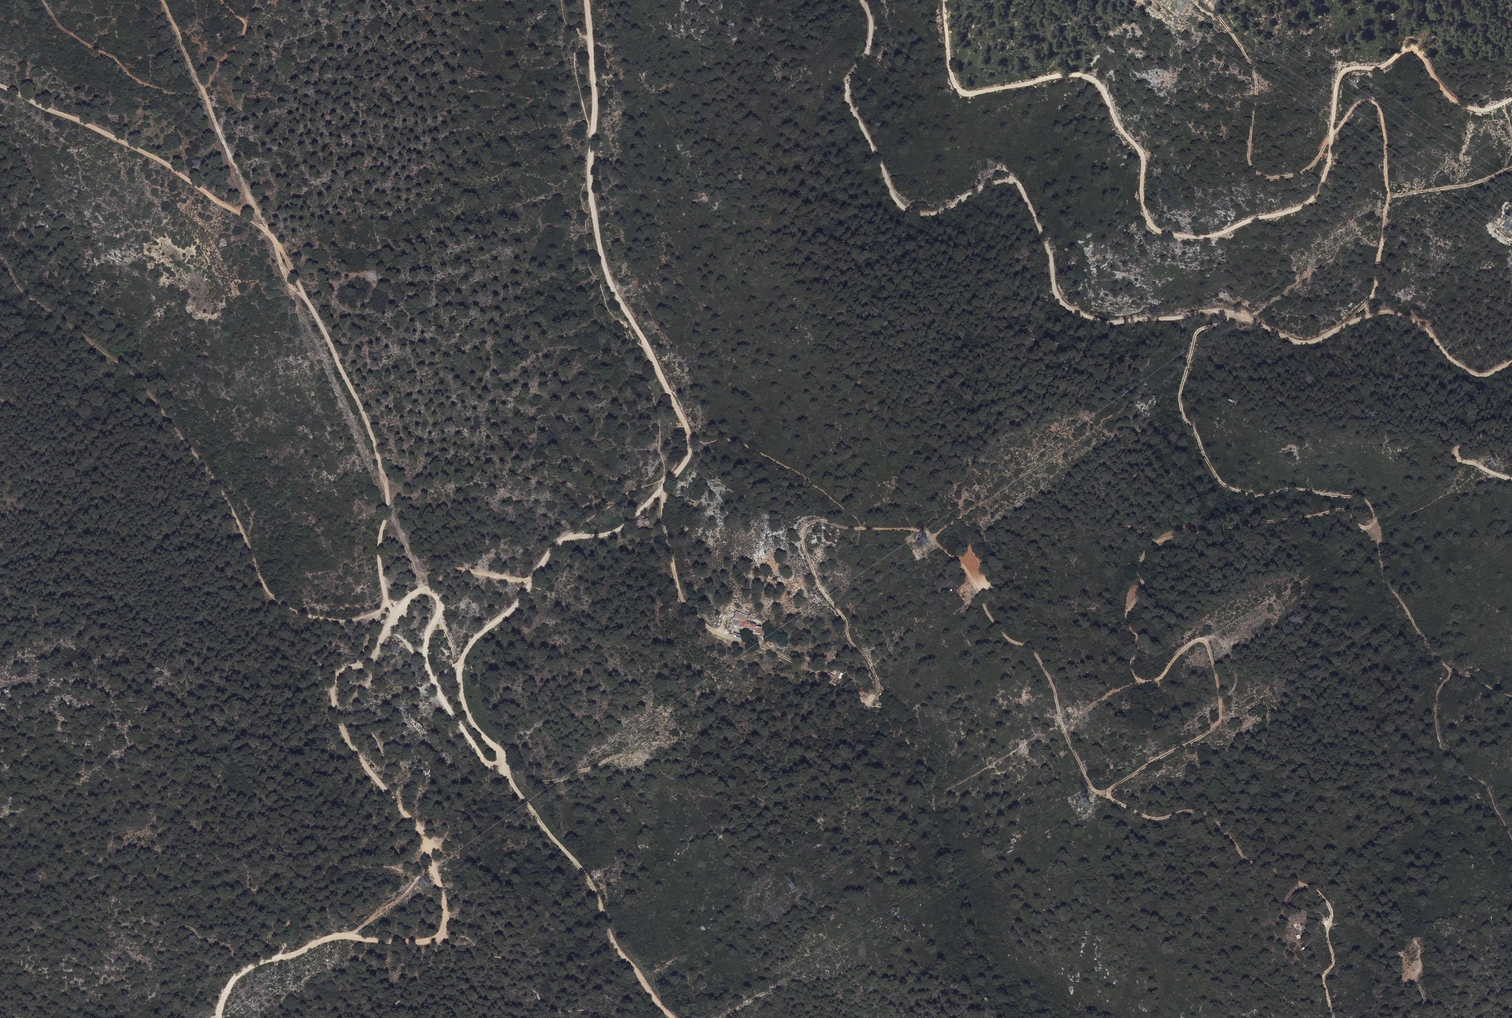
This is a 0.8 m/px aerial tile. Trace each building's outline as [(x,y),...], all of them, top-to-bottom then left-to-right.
[(675,536),(668,538),(672,547),(677,544),(675,536)] [(749,615),(736,610),(732,623),(742,627),(750,628),(750,630),(757,631),(756,634),(761,635),(762,628),(758,627),(756,624),(751,624),(751,622),(747,622),(749,615)]
